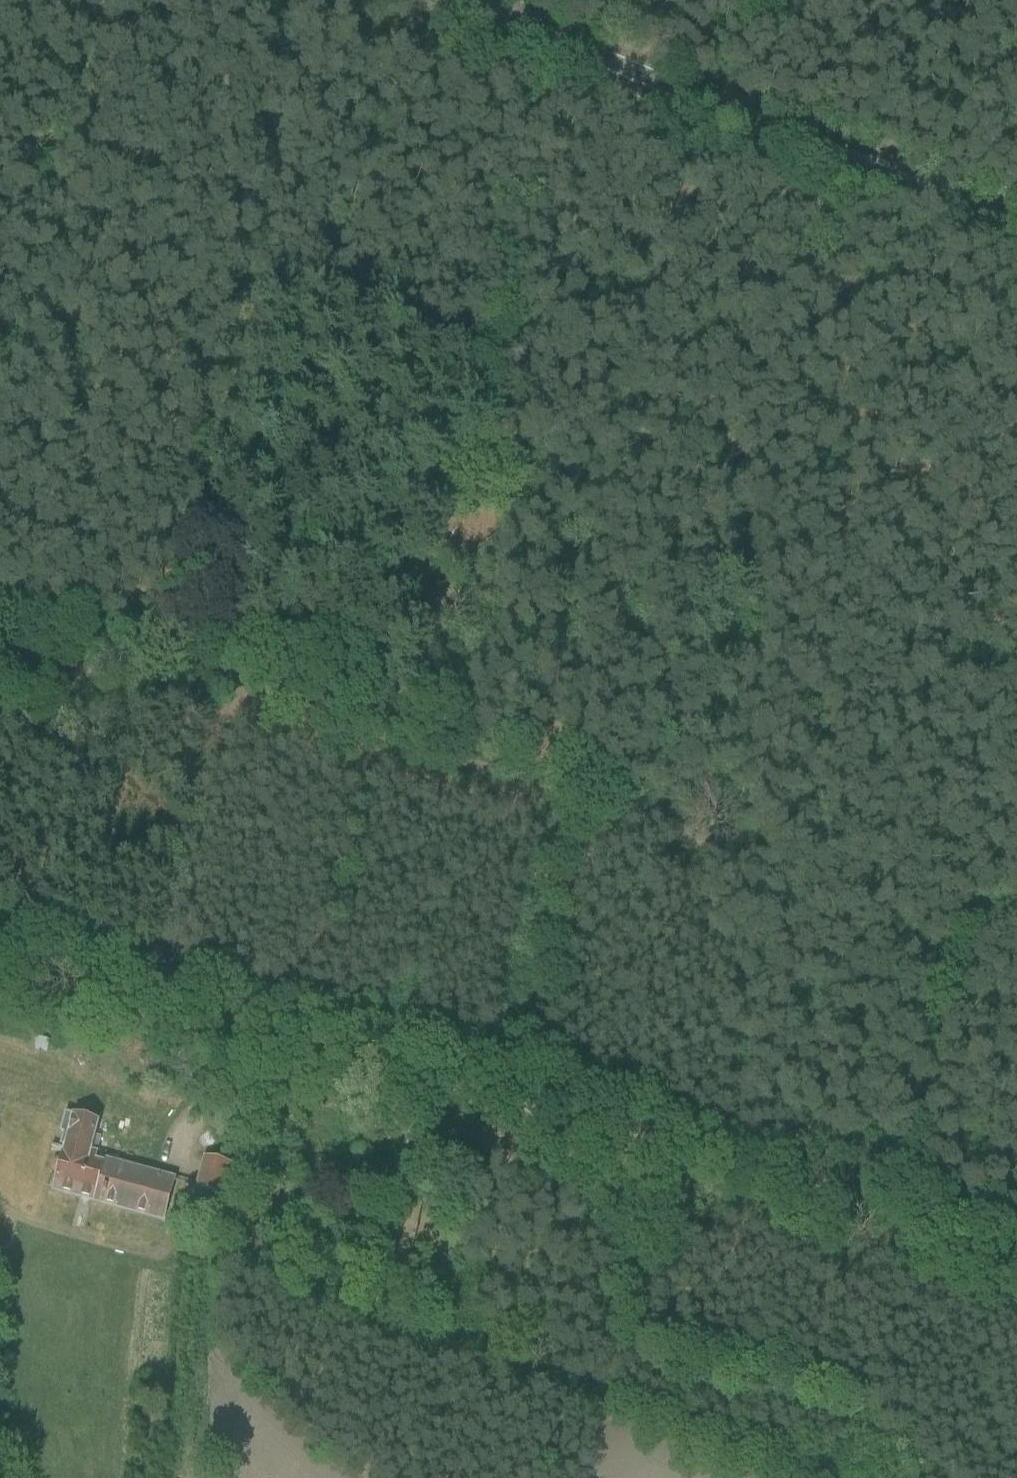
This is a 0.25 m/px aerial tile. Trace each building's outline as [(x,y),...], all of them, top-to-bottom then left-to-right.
[(29,1059),(30,1045),(17,1044),(16,1058),(29,1059)] [(77,1108),(56,1189),(167,1217),(176,1182),(95,1161),(106,1115),(77,1108)] [(227,1156),(201,1152),(194,1191),(220,1196),(227,1156)] [(422,1203),(397,1199),(389,1244),(413,1249),(422,1203)]
